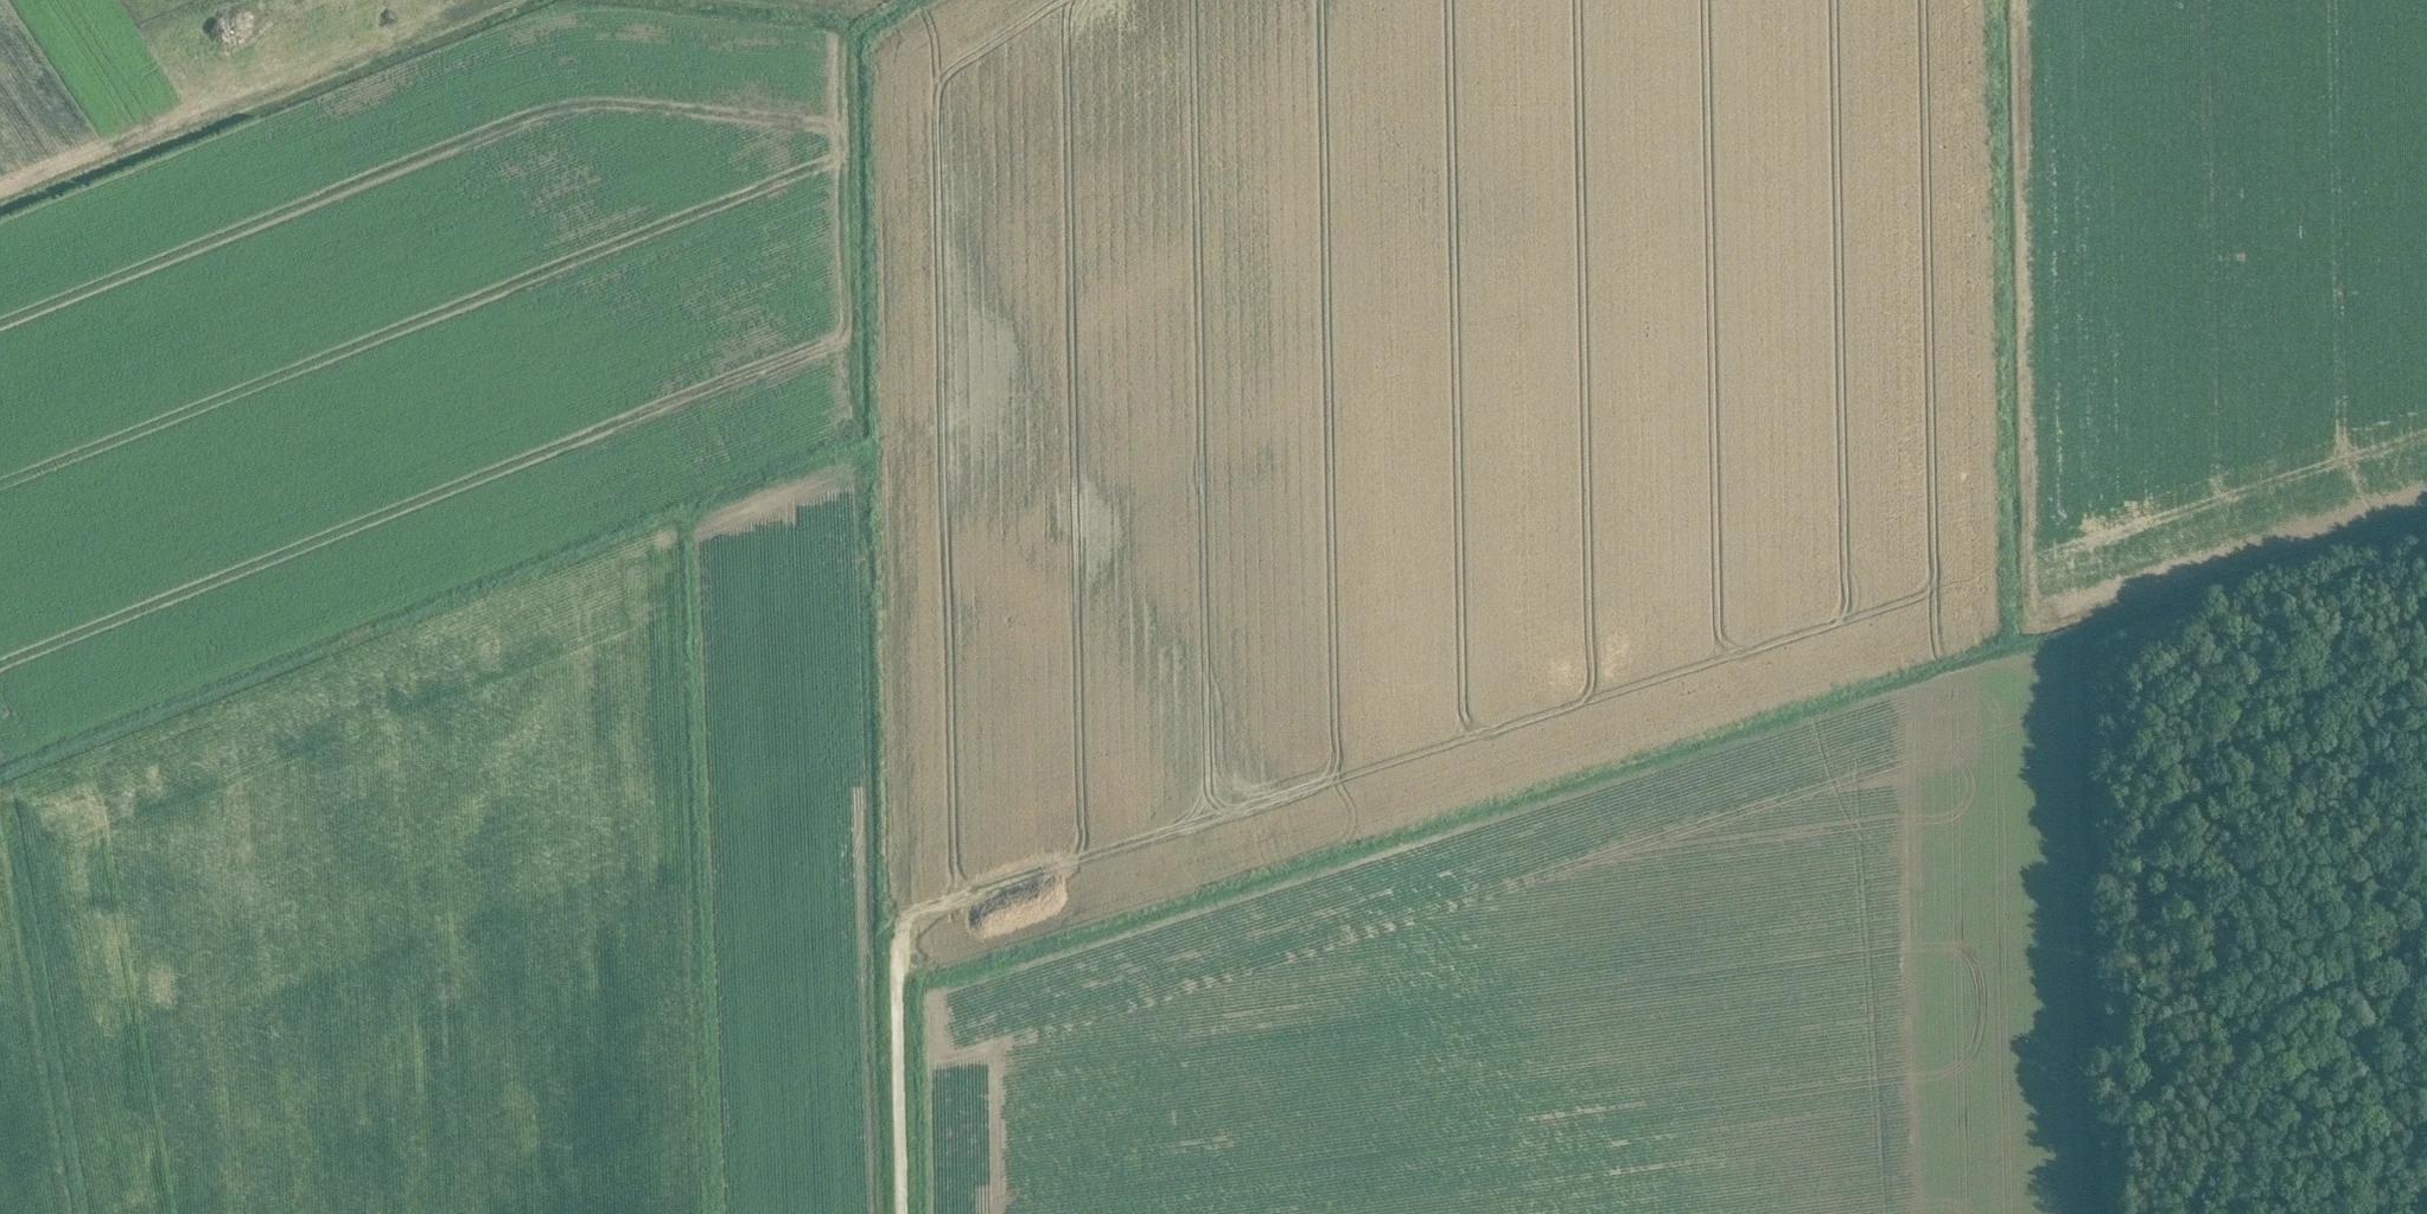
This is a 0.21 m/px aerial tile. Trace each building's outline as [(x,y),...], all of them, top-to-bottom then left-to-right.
[(293,525),(297,556),(306,555),(302,524),(293,525)]
